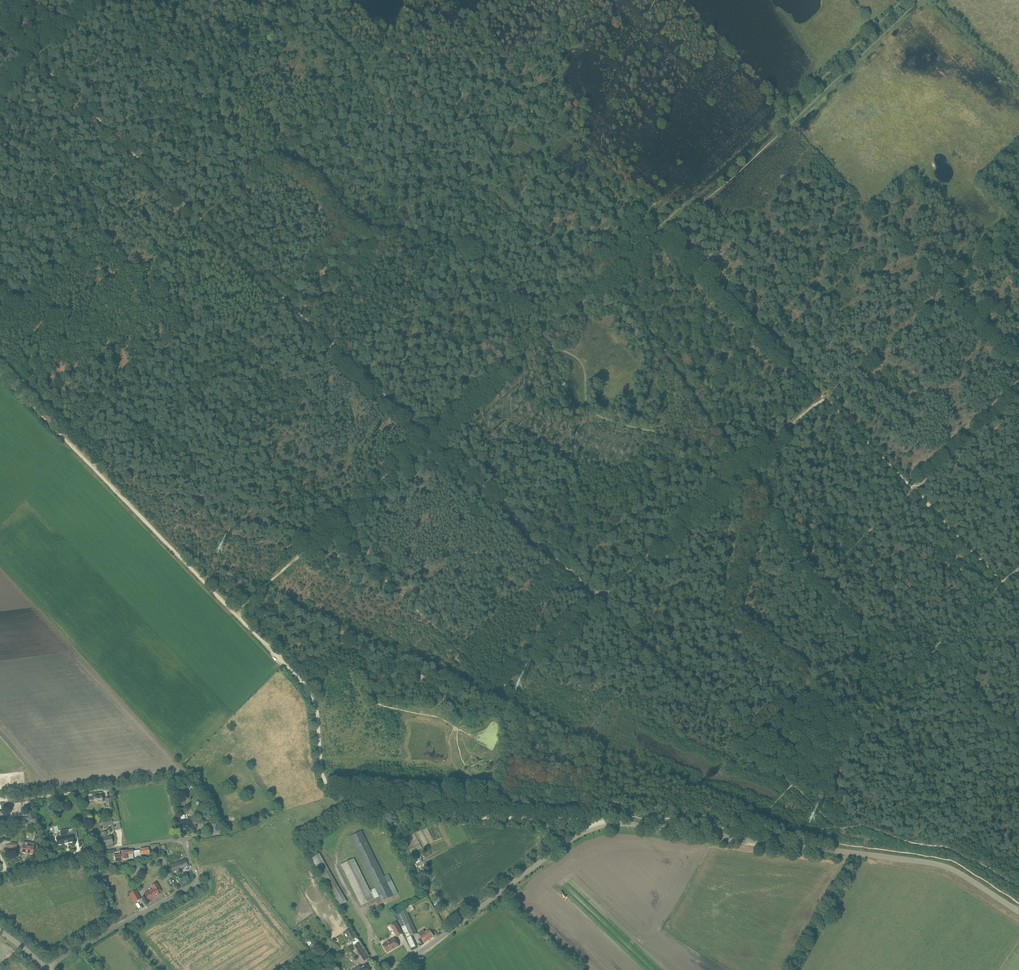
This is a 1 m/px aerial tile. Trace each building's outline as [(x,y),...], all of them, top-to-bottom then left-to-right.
[(188,783),(186,785),(185,784),(179,790),(184,794),(190,788),(189,787),(191,786),(188,783)] [(106,802),(106,804),(103,805),(104,811),(113,809),(112,797),(105,797),(103,798),(103,795),(94,796),(94,797),(88,797),(88,803),(94,803),(95,803),(104,802),(106,802)] [(22,819),(9,821),(9,823),(22,821),(26,821),(35,820),(33,812),(27,813),(28,817),(28,818),(22,819)] [(181,825),(179,826),(179,828),(180,833),(184,832),(184,831),(185,831),(185,832),(190,831),(189,829),(193,828),(193,827),(193,824),(192,817),(185,818),(184,815),(180,815),(181,819),(180,819),(181,825)] [(114,824),(115,830),(121,829),(120,824),(119,820),(112,822),(112,820),(102,822),(103,827),(114,824)] [(205,821),(206,823),(207,833),(213,832),(213,831),(219,830),(219,825),(216,825),(216,820),(205,821)] [(61,837),(56,838),(58,844),(74,841),(74,839),(73,834),(77,833),(76,828),(67,830),(60,831),(61,837)] [(394,896),(362,831),(350,837),(375,889),(370,891),(354,859),(340,865),(360,906),(374,900),(379,897),(382,902),(394,896)] [(104,845),(112,843),(111,838),(111,836),(107,837),(106,832),(102,832),(104,838),(103,838),(103,840),(104,845)] [(27,846),(23,845),(22,847),(22,849),(22,852),(33,854),(33,851),(34,849),(34,847),(33,847),(34,843),(28,842),(27,846)] [(120,851),(120,854),(115,855),(116,862),(129,860),(128,856),(134,855),(133,850),(120,851)] [(312,858),(316,866),(323,879),(339,906),(347,901),(338,886),(329,869),(319,853),(312,858)] [(184,858),(176,860),(178,866),(186,864),(184,858)] [(186,873),(178,876),(181,882),(189,879),(186,873)] [(158,886),(156,883),(151,886),(153,888),(144,893),(148,900),(159,894),(158,892),(161,891),(158,886)] [(136,890),(129,894),(134,902),(141,899),(136,890)] [(404,909),(396,913),(397,914),(396,915),(398,919),(401,927),(407,938),(411,936),(417,933),(414,929),(411,922),(407,913),(405,908),(404,909)] [(391,925),(392,927),(397,937),(403,933),(396,922),(391,925)] [(351,941),(356,938),(351,929),(346,932),(351,941)] [(424,930),(419,933),(421,937),(421,938),(424,942),(434,936),(432,934),(431,932),(430,931),(429,931),(427,933),(426,933),(425,932),(424,930)] [(399,946),(394,938),(382,945),(387,953),(399,946)] [(359,942),(354,945),(364,961),(369,958),(359,942)] [(92,968),(85,960),(81,963),(87,969),(89,969),(92,968)]
